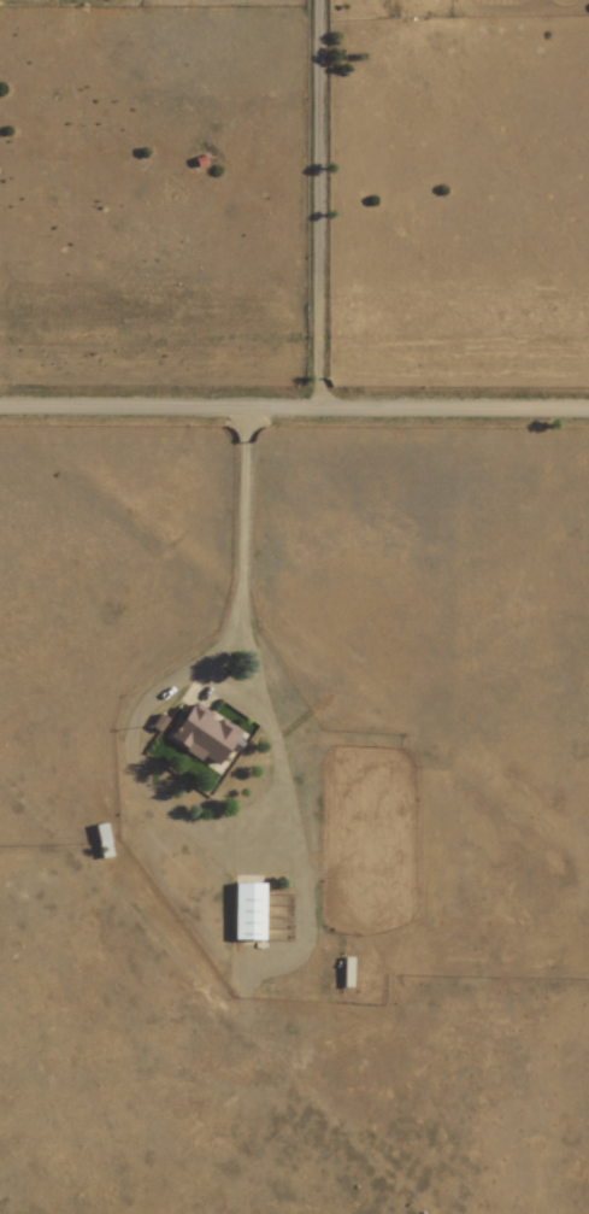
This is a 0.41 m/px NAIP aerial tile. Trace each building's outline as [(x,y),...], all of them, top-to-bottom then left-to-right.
[(215,772),(239,734),(192,704),(169,742),(215,772)] [(110,860),(104,827),(93,829),(98,862),(110,860)] [(232,943),(263,943),(263,886),(232,886),(232,943)]
